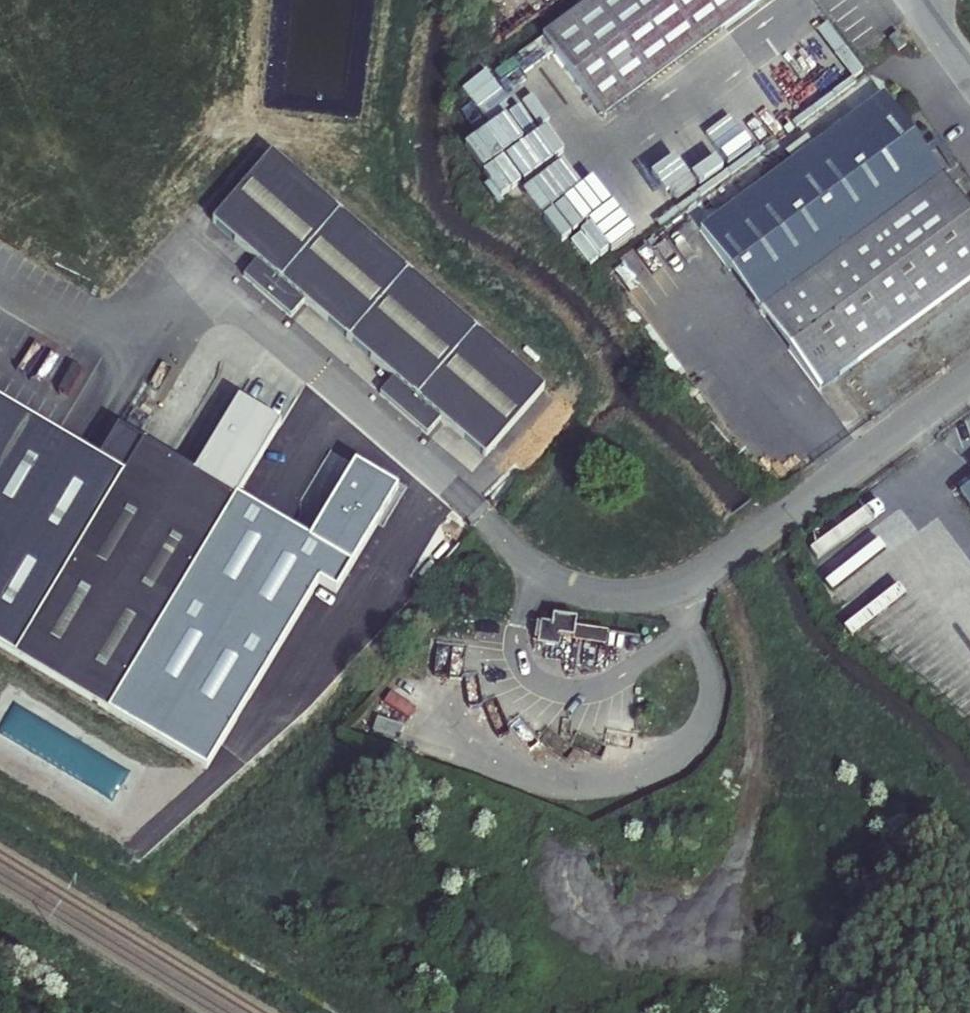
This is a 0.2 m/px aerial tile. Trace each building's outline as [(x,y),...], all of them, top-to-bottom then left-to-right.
[(763,0),(591,0),(542,37),(603,119),(763,0)] [(896,34),(888,39),(898,52),(905,46),(896,34)] [(969,281),(969,214),(882,95),(765,183),(754,191),(739,201),(729,210),(699,232),(817,394),(969,281)] [(273,155),(214,224),(260,260),(241,284),(291,322),(297,308),(395,381),(382,397),(428,436),(441,421),(486,460),(545,393),(340,214),(273,155)] [(760,177),(749,186),(754,191),(765,183),(760,177)] [(735,196),(725,204),(729,210),(739,201),(735,196)] [(218,779),(331,591),(336,594),(398,491),(355,465),(309,541),(237,497),(281,425),(239,399),(195,473),(118,427),(98,459),(0,400),(0,648),(218,779)] [(959,493),(969,507),(969,485),(959,493)] [(574,623),(551,618),(549,626),(538,624),(534,641),(538,647),(555,651),(558,639),(570,642),(574,623)]
